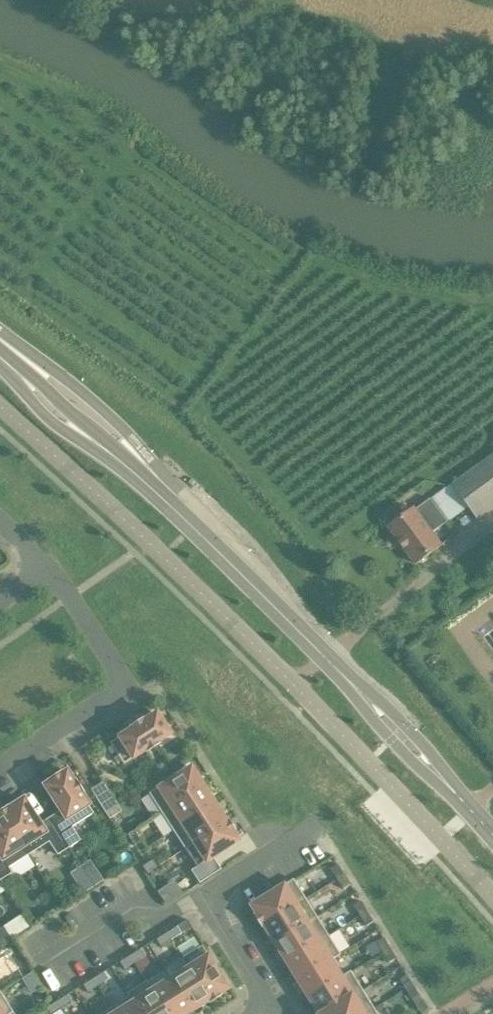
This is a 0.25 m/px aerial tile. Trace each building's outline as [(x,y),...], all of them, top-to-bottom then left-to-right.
[(452,485),(477,520),(492,508),(492,455),(452,485)] [(389,528),(416,565),(442,546),(434,535),(439,532),(436,528),(449,519),(433,497),(415,510),(414,509),(389,528)] [(141,721),(130,728),(130,729),(109,743),(123,765),(144,750),(145,751),(156,744),(155,743),(169,735),(155,713),(142,722),(141,721)] [(202,786),(190,767),(148,793),(161,813),(202,786)] [(59,811),(49,818),(68,848),(79,840),(71,827),(92,813),(80,794),(81,793),(73,782),(73,783),(65,771),(59,775),(59,774),(48,781),(48,782),(42,786),(59,811)] [(105,812),(116,805),(102,782),(90,789),(105,812)] [(214,804),(202,786),(161,813),(172,831),(214,804)] [(6,808),(0,812),(28,855),(48,842),(57,855),(68,848),(49,818),(39,824),(22,799),(6,809),(6,808)] [(225,821),(214,804),(172,831),(185,849),(193,844),(226,822),(226,821),(225,821)] [(120,811),(116,805),(105,812),(109,819),(120,811)] [(11,873),(7,868),(28,855),(0,812),(0,880),(11,873)] [(233,832),(226,822),(193,844),(185,849),(196,867),(191,870),(199,883),(220,869),(213,858),(238,841),(232,832),(233,832)] [(140,840),(133,830),(127,834),(133,844),(140,840)] [(156,867),(152,860),(142,866),(146,873),(156,867)] [(331,869),(337,879),(344,875),(338,865),(331,869)] [(94,885),(102,880),(96,870),(88,875),(94,885)] [(337,879),(344,889),(351,885),(344,875),(337,879)] [(83,892),(92,886),(86,877),(77,883),(83,892)] [(264,926),(265,925),(264,924),(306,898),(294,879),(253,905),(258,914),(257,915),(264,926)] [(265,925),(276,942),(317,916),(306,898),(264,924),(265,925)] [(354,906),(360,916),(367,911),(361,901),(354,906)] [(360,916),(366,926),(373,922),(367,911),(360,916)] [(287,961),(329,935),(317,916),(276,942),(287,961)] [(176,926),(176,927),(180,933),(192,926),(187,919),(176,926)] [(176,927),(166,933),(170,940),(180,933),(176,927)] [(166,933),(156,939),(160,946),(170,940),(166,933)] [(341,954),(329,935),(287,961),(299,979),(332,959),(333,959),(341,954)] [(377,942),(383,952),(390,948),(384,938),(377,942)] [(187,967),(208,1001),(219,994),(218,994),(227,988),(201,946),(181,958),(187,967)] [(383,952),(389,963),(396,958),(390,948),(383,952)] [(130,956),(134,962),(144,956),(140,949),(130,956)] [(119,962),(124,969),(134,962),(130,956),(119,962)] [(344,977),(343,976),(333,959),(332,959),(299,979),(311,998),(344,977)] [(187,967),(169,978),(190,1011),(207,1001),(208,1001),(187,967)] [(343,976),(344,977),(311,998),(321,1013),(326,1013),(364,990),(352,971),(343,976)] [(103,972),(93,979),(97,985),(107,979),(103,972)] [(400,979),(406,989),(413,985),(406,975),(400,979)] [(151,990),(166,1013),(186,1013),(190,1011),(169,978),(151,989),(151,990)] [(93,979),(82,985),(87,992),(97,985),(93,979)] [(129,996),(140,1013),(166,1013),(151,990),(151,989),(146,981),(126,993),(128,997),(129,996)] [(412,999),(419,995),(413,985),(406,989),(412,999)] [(375,1009),(364,990),(326,1013),(367,1013),(375,1009)] [(0,993),(0,1013),(13,1013),(0,993)] [(66,995),(56,1002),(60,1008),(70,1002),(66,995)] [(128,997),(111,1008),(115,1013),(140,1013),(129,996),(128,997)] [(46,1008),(49,1013),(51,1013),(60,1008),(56,1002),(46,1008)]
